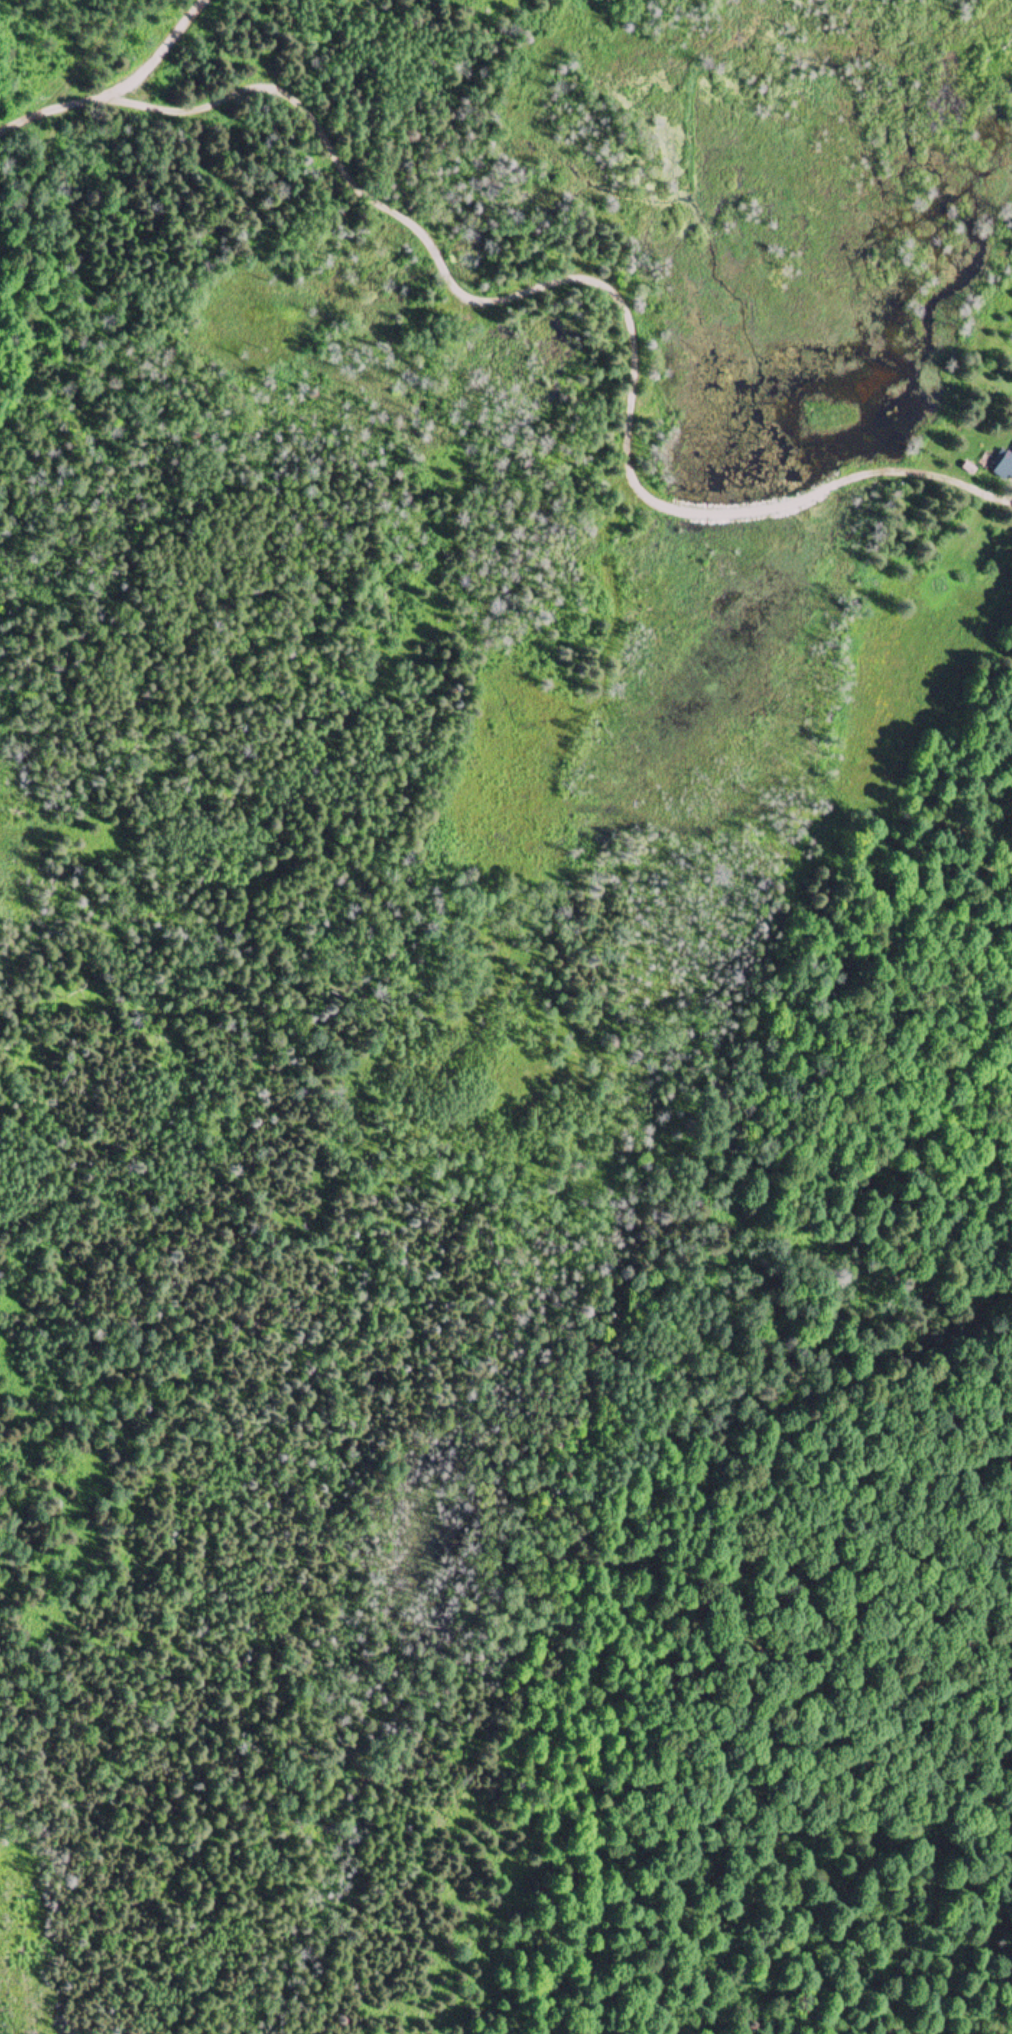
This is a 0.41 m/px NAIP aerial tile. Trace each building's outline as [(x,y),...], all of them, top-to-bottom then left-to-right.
[(1011,456),(1006,452),(993,473),(1011,485),(1011,455),(1011,456)]
